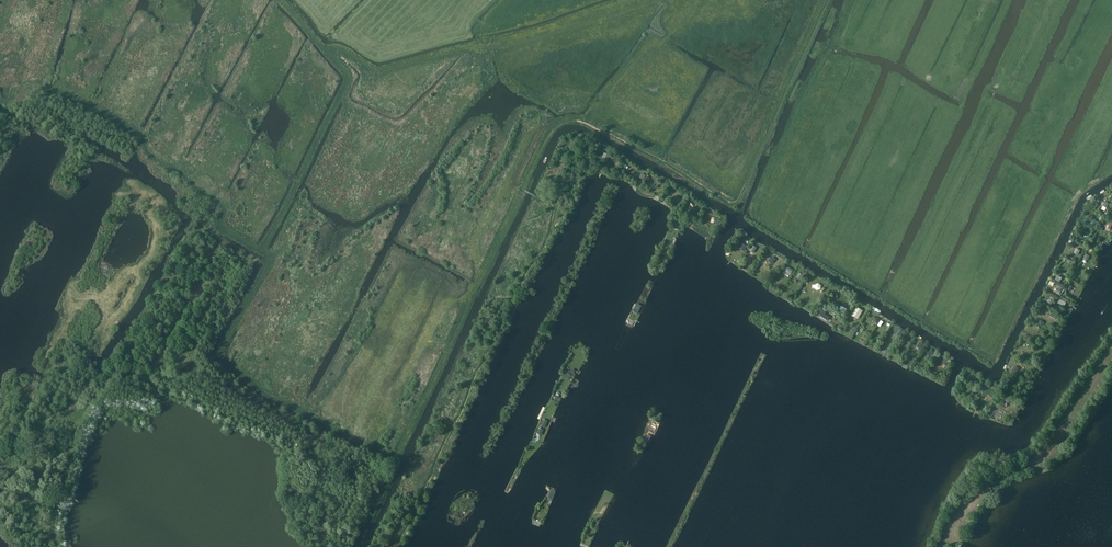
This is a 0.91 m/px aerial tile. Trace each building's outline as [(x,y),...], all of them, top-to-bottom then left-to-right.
[(601,159),(607,162),(610,156),(604,153),(601,159)]
